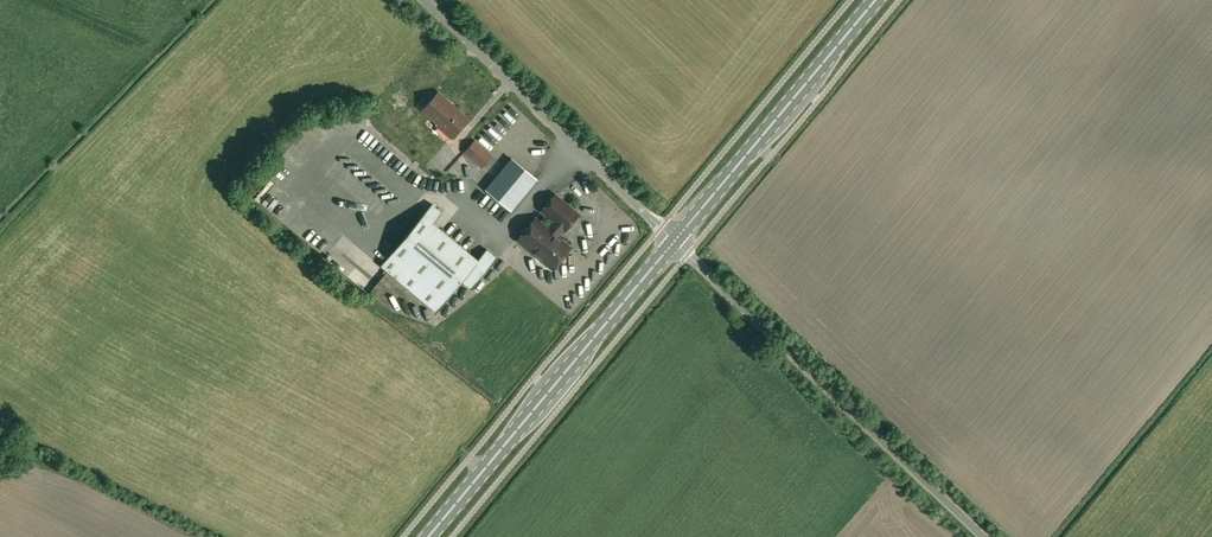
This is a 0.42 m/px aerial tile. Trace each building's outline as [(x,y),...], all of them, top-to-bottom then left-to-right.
[(467,119),(438,93),(423,110),(439,124),(438,126),(451,138),(467,119)] [(491,156),(474,141),(465,152),(482,167),(491,156)] [(511,210),(537,179),(511,158),(485,189),(511,210)] [(566,257),(565,254),(570,247),(556,235),(562,228),(565,230),(579,214),(555,195),(541,211),(555,222),(549,229),(535,218),(517,239),(552,269),(558,262),(561,262),(566,257)] [(431,204),(380,267),(436,312),(461,281),(470,289),(496,257),(486,249),(477,260),(432,223),(441,212),(431,204)] [(7,430),(11,421),(0,416),(0,427),(7,430)] [(3,436),(0,441),(0,447),(19,457),(24,446),(3,436)]
